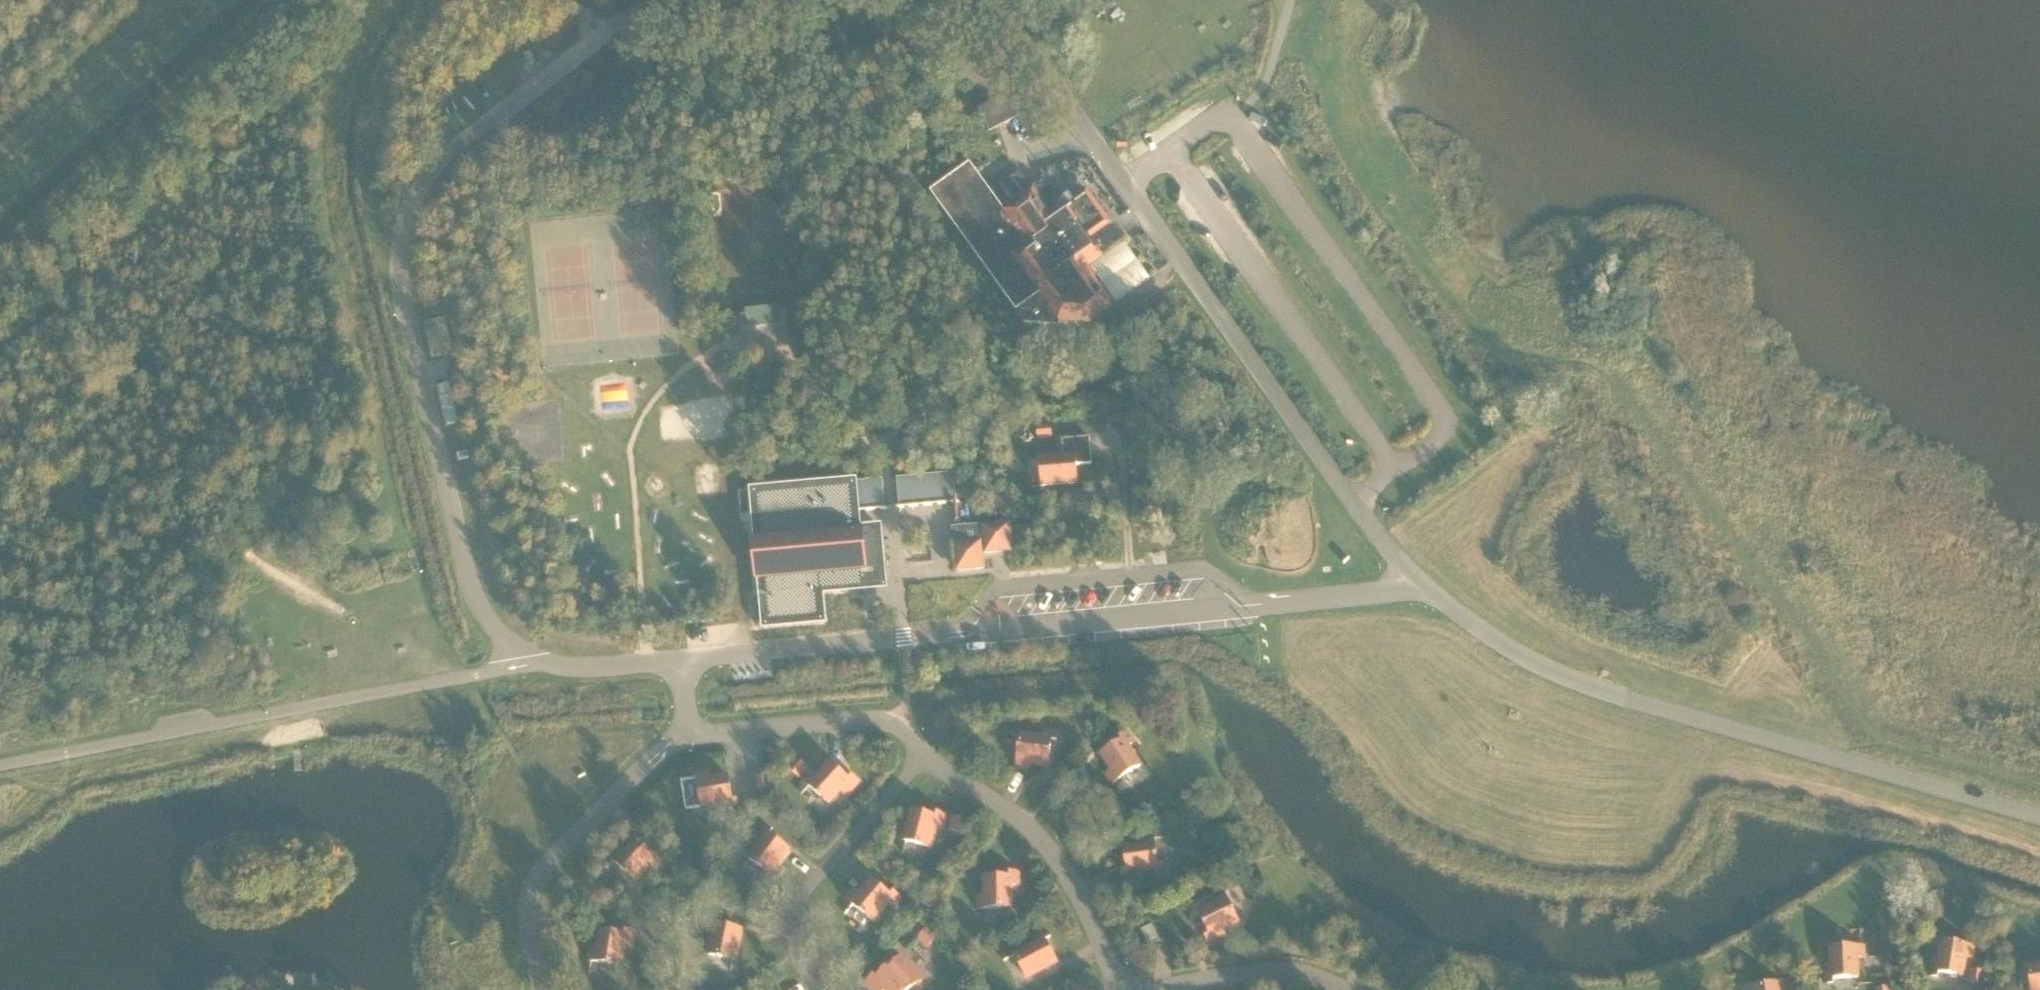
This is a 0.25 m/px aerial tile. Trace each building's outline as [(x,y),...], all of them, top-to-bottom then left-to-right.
[(1018,117),(1008,95),(1006,96),(988,105),(978,109),(989,131),(999,126),(1016,118),(1018,117)] [(1052,217),(1033,190),(1032,190),(1005,210),(992,192),(970,162),(930,191),(1016,312),(1040,295),(1059,321),(1089,322),(1113,305),(1149,279),(1125,244),(1104,259),(1090,239),(1112,224),(1089,191),(1052,217)] [(1005,210),(1032,190),(1020,172),(992,192),(1005,210)] [(627,268),(625,314),(659,316),(663,240),(643,239),(642,261),(628,260),(627,268)] [(597,338),(592,245),(551,247),(556,340),(597,338)] [(431,361),(453,356),(444,318),(422,323),(431,361)] [(1051,440),(1050,424),(1037,425),(1037,440),(1051,440)] [(1076,465),(1092,464),(1089,438),(1062,440),(1064,456),(1040,458),(1042,486),(1077,483),(1076,465)] [(954,473),(897,478),(900,508),(960,503),(960,501),(957,502),(954,473)] [(866,569),(863,528),(859,529),(857,512),(884,509),(881,479),(854,482),(854,481),(752,490),(756,538),(752,538),(756,579),(760,579),(762,596),(755,597),(758,626),(764,625),(764,626),(823,621),(821,591),(849,589),(849,580),(863,579),(862,570),(866,569)] [(982,553),(1012,550),(1010,524),(954,529),(957,570),(983,568),(982,553)] [(879,527),(863,528),(866,569),(882,568),(879,527)] [(603,619),(613,617),(612,609),(601,610),(603,619)] [(1044,738),(1021,734),(1016,767),(1027,769),(1028,762),(1048,765),(1051,740),(1056,740),(1057,733),(1045,731),(1044,738)] [(1133,743),(1127,732),(1120,736),(1123,740),(1102,753),(1112,770),(1106,774),(1112,784),(1140,766),(1128,746),(1133,743)] [(808,766),(797,756),(788,766),(799,776),(808,766)] [(829,803),(830,802),(840,791),(845,795),(858,781),(852,776),(849,780),(830,763),(817,778),(812,773),(804,781),(829,803)] [(696,774),(702,807),(725,803),(726,810),(738,808),(737,800),(732,801),(728,776),(708,779),(707,772),(696,774)] [(769,774),(754,776),(756,790),(771,788),(769,774)] [(1104,790),(1096,778),(1084,786),(1092,799),(1104,790)] [(904,841),(929,848),(935,825),(941,827),(945,815),(937,813),(936,817),(912,811),(904,841)] [(952,816),(948,829),(963,833),(966,820),(952,816)] [(749,859),(775,879),(782,870),(777,866),(789,850),(769,835),(772,831),(766,826),(758,836),(763,840),(749,859)] [(1135,871),(1158,868),(1153,835),(1142,837),(1143,844),(1123,847),(1127,871),(1122,872),(1123,880),(1136,878),(1135,871)] [(1171,855),(1168,837),(1159,839),(1162,856),(1171,855)] [(610,856),(634,880),(650,863),(655,867),(663,858),(658,853),(654,857),(637,839),(623,853),(618,849),(610,856)] [(978,908),(1011,908),(1011,885),(1018,885),(1018,872),(1010,872),(1010,877),(985,877),(985,897),(978,897),(978,908)] [(846,899),(872,921),(887,903),(892,907),(900,897),(894,892),(891,896),(872,880),(859,895),(853,891),(846,899)] [(1222,929),(1238,922),(1223,892),(1213,897),(1217,903),(1199,912),(1210,934),(1205,936),(1209,943),(1225,935),(1222,929)] [(709,955),(735,960),(741,929),(716,925),(717,920),(710,918),(708,931),(714,932),(709,955)] [(1159,941),(1151,924),(1140,930),(1149,947),(1159,941)] [(927,927),(917,938),(928,948),(938,937),(927,927)] [(588,960),(621,966),(625,943),(631,944),(633,931),(626,930),(625,935),(600,931),(597,951),(590,950),(588,960)] [(1027,978),(1057,962),(1045,940),(1050,938),(1046,931),(1035,937),(1038,943),(1014,955),(1027,978)] [(656,946),(656,932),(643,932),(643,946),(656,946)] [(1974,947),(1941,941),(1939,958),(1932,957),(1929,976),(1937,977),(1937,972),(1962,976),(1965,956),(1972,958),(1974,947)] [(1824,965),(1825,984),(1833,983),(1832,978),(1857,978),(1857,958),(1864,957),(1863,946),(1830,947),(1831,965),(1824,965)] [(913,971),(899,957),(876,979),(873,975),(867,981),(876,989),(884,989),(885,989),(909,989),(921,979),(913,971)] [(2027,967),(2031,989),(2039,989),(2039,965),(2027,967)] [(1984,971),(1970,969),(1968,983),(1982,985),(1984,971)] [(1784,981),(1752,988),(1752,989),(1786,989),(1784,981)]
